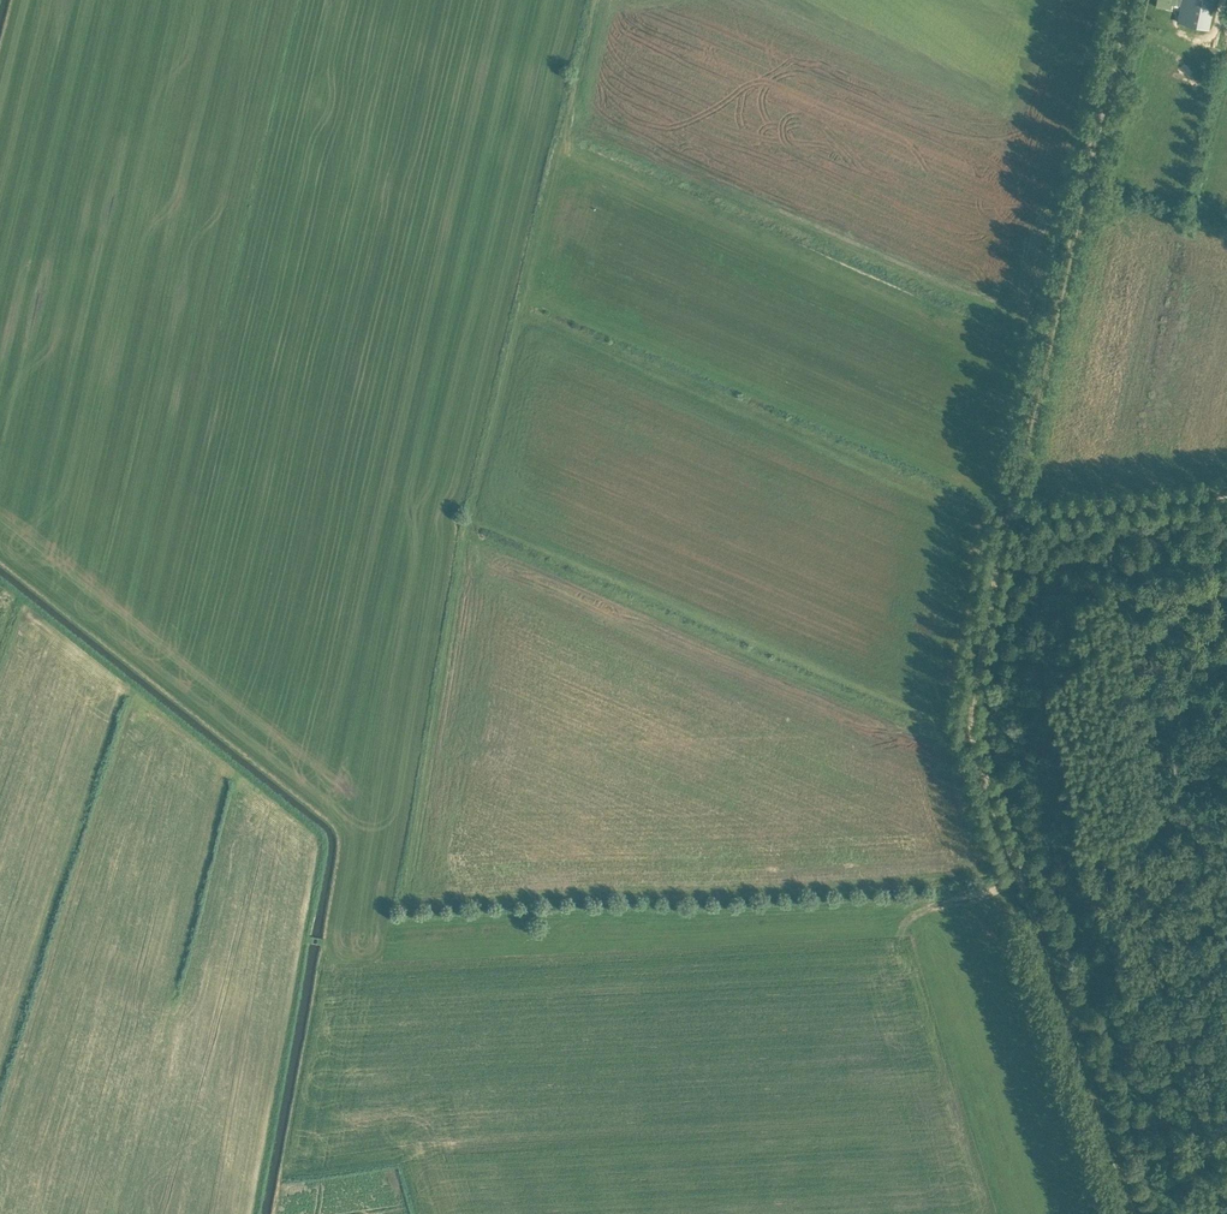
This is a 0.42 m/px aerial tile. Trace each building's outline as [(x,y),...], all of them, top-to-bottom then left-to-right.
[(1178,21),(1209,27),(1214,0),(1183,0),(1178,21)]
